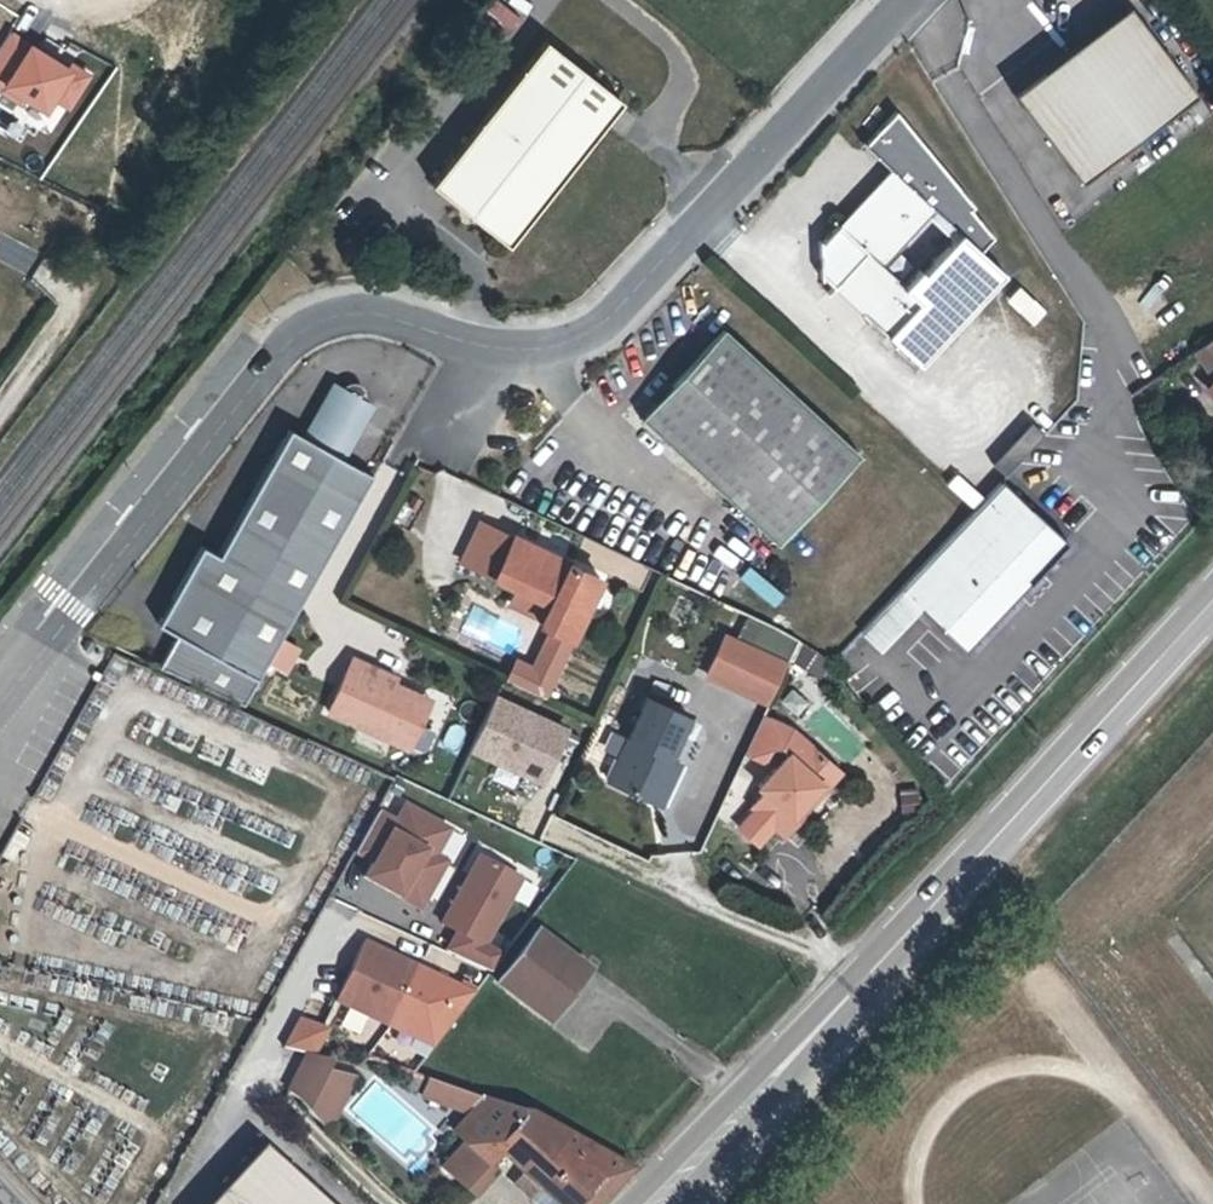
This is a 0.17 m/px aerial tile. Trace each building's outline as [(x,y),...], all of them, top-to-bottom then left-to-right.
[(1129,3),(1071,47),(1139,136),(1197,91),(1129,3)] [(507,32),(477,10),(455,38),(484,61),(507,32)] [(12,30),(0,50),(0,87),(50,114),(58,103),(69,109),(75,61),(68,65),(12,30)] [(432,184),(459,205),(469,204),(481,213),(481,223),(508,244),(622,100),(545,41),(432,184)] [(1013,92),(1081,181),(1139,136),(1071,47),(1013,92)] [(894,169),(891,172),(931,209),(933,207),(981,250),(996,235),(973,208),(975,204),(897,111),(866,144),(894,169)] [(841,226),(848,233),(866,249),(854,263),(833,286),(888,336),(920,302),(881,264),(931,209),(891,172),(850,216),(841,226)] [(469,204),(459,205),(481,223),(481,213),(469,204)] [(847,257),(854,263),(866,249),(848,233),(840,242),(851,253),(847,257)] [(1212,356),(1212,300),(1208,293),(1164,324),(1183,352),(1202,340),(1212,356)] [(776,541),(858,453),(724,328),(642,417),(776,541)] [(352,387),(348,390),(370,403),(372,399),(371,394),(369,390),(366,387),(361,385),(356,385),(352,387)] [(178,633),(160,666),(243,705),(269,662),(281,641),(378,478),(347,459),(377,408),(370,403),(348,390),(341,386),(310,438),(295,428),(221,553),(204,543),(158,621),(178,633)] [(911,576),(900,588),(920,606),(967,649),(1068,539),(1001,478),(968,514),(911,576)] [(549,603),(542,620),(540,623),(553,629),(571,637),(599,577),(480,522),(461,563),(520,590),(549,603)] [(664,555),(657,570),(721,599),(728,584),(664,555)] [(900,588),(861,630),(881,648),(920,606),(900,588)] [(513,606),(542,620),(549,603),(520,590),(513,606)] [(516,660),(507,679),(544,696),(571,637),(553,629),(535,669),(516,660)] [(723,635),(706,673),(766,701),(784,662),(723,635)] [(281,641),(269,662),(284,671),(297,650),(281,641)] [(424,700),(396,686),(371,673),(373,668),(354,659),(328,711),(407,751),(422,723),(415,719),(424,700)] [(398,680),(373,668),(371,673),(396,686),(398,680)] [(548,784),(572,723),(494,692),(470,753),(548,784)] [(606,778),(649,798),(668,756),(687,714),(645,695),(606,778)] [(431,704),(424,700),(415,719),(422,723),(431,704)] [(782,835),(796,820),(791,816),(821,783),(816,779),(830,764),(791,730),(762,762),(771,770),(757,787),(763,792),(750,807),(782,835)] [(679,761),(668,756),(649,798),(660,803),(679,761)] [(839,772),(830,764),(816,779),(821,783),(791,816),(796,820),(839,772)] [(356,851),(374,861),(365,877),(421,907),(447,861),(436,854),(450,828),(405,804),(396,821),(378,811),(356,851)] [(490,972),(502,956),(484,946),(521,879),(479,856),(442,924),(457,932),(447,952),(490,972)] [(537,932),(498,982),(548,1021),(587,971),(537,932)] [(474,993),(363,941),(337,996),(436,1042),(474,993)] [(282,1047),(306,1053),(319,1028),(298,1016),(282,1047)] [(307,1053),(312,1054),(325,1030),(319,1028),(306,1053),(307,1053)] [(307,1053),(302,1063),(328,1069),(333,1059),(312,1054),(307,1053)] [(328,1069),(302,1063),(288,1091),(297,1098),(326,1131),(349,1086),(335,1083),(342,1073),(328,1069)] [(418,1090),(423,1075),(413,1072),(408,1087),(418,1090)] [(342,1073),(335,1083),(349,1086),(354,1076),(342,1073)] [(421,1095),(428,1098),(434,1079),(427,1077),(421,1095)] [(434,1079),(428,1098),(471,1113),(485,1097),(459,1088),(434,1079)] [(526,1112),(485,1097),(471,1113),(455,1132),(489,1164),(499,1154),(533,1116),(526,1112)] [(533,1116),(499,1154),(523,1174),(562,1131),(533,1116)] [(562,1131),(523,1174),(555,1203),(599,1203),(631,1168),(613,1158),(572,1137),(562,1131)] [(266,1150),(216,1203),(325,1203),(266,1150)] [(523,1174),(514,1184),(536,1203),(555,1203),(523,1174)]
